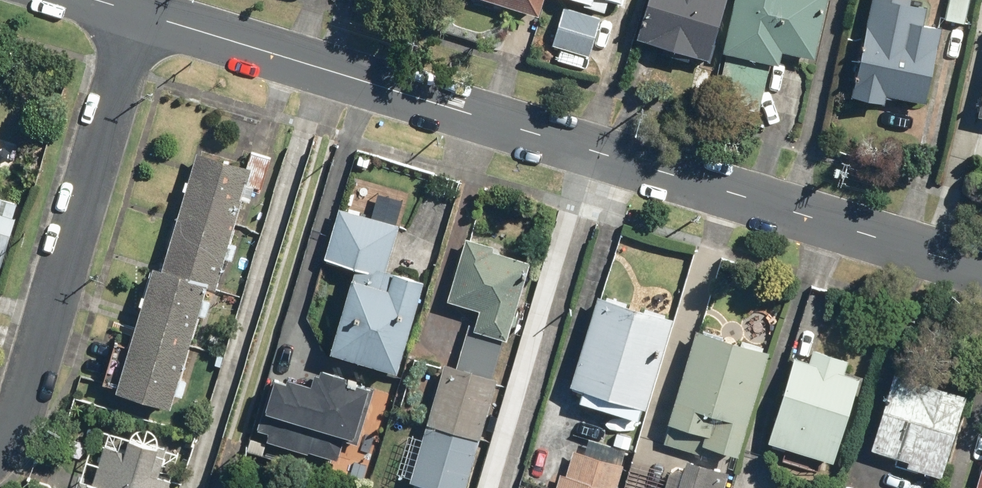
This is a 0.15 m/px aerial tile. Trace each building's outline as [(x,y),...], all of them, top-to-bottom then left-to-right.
[(538,15),(542,0),(483,0),(538,15)] [(634,36),(707,59),(725,0),(646,0),(634,36)] [(720,51),(725,52),(714,101),(757,111),(768,62),(779,64),(782,50),(811,57),(824,0),(731,0),(720,51)] [(851,95),(883,101),(885,93),(924,101),(940,25),(921,21),(925,5),(909,1),(909,0),(871,0),(851,95)] [(942,19),(962,24),(967,0),(946,0),(942,19)] [(561,6),(550,44),(589,55),(600,17),(561,6)] [(245,166),(196,152),(163,267),(154,265),(117,391),(172,406),(207,285),(216,288),(247,184),(260,188),(269,158),(249,152),(245,166)] [(400,212),(342,195),(325,256),(355,265),(331,350),(398,369),(424,279),(384,268),(400,212)] [(0,196),(0,263),(19,202),(0,196)] [(493,244),(466,236),(447,299),(479,309),(473,329),(507,338),(530,260),(491,249),(493,244)] [(674,315),(598,292),(571,383),(584,387),(580,400),(639,418),(643,406),(646,406),(674,315)] [(770,351),(698,329),(663,442),(715,458),(718,448),(738,454),(770,351)] [(810,360),(795,355),(769,440),(835,459),(860,375),(844,370),(848,358),(813,348),(810,360)] [(444,360),(410,478),(442,487),(465,487),(498,376),(444,360)] [(279,374),(260,430),(350,461),(376,385),(321,367),(315,386),(279,374)] [(966,392),(892,369),(869,447),(908,459),(906,466),(941,477),(966,392)] [(79,479),(76,487),(168,487),(171,478),(156,474),(164,448),(128,437),(125,450),(103,444),(92,483),(79,479)] [(559,471),(555,487),(613,487),(620,462),(573,449),(566,473),(559,471)] [(689,457),(679,487),(724,487),(730,469),(689,457)]
